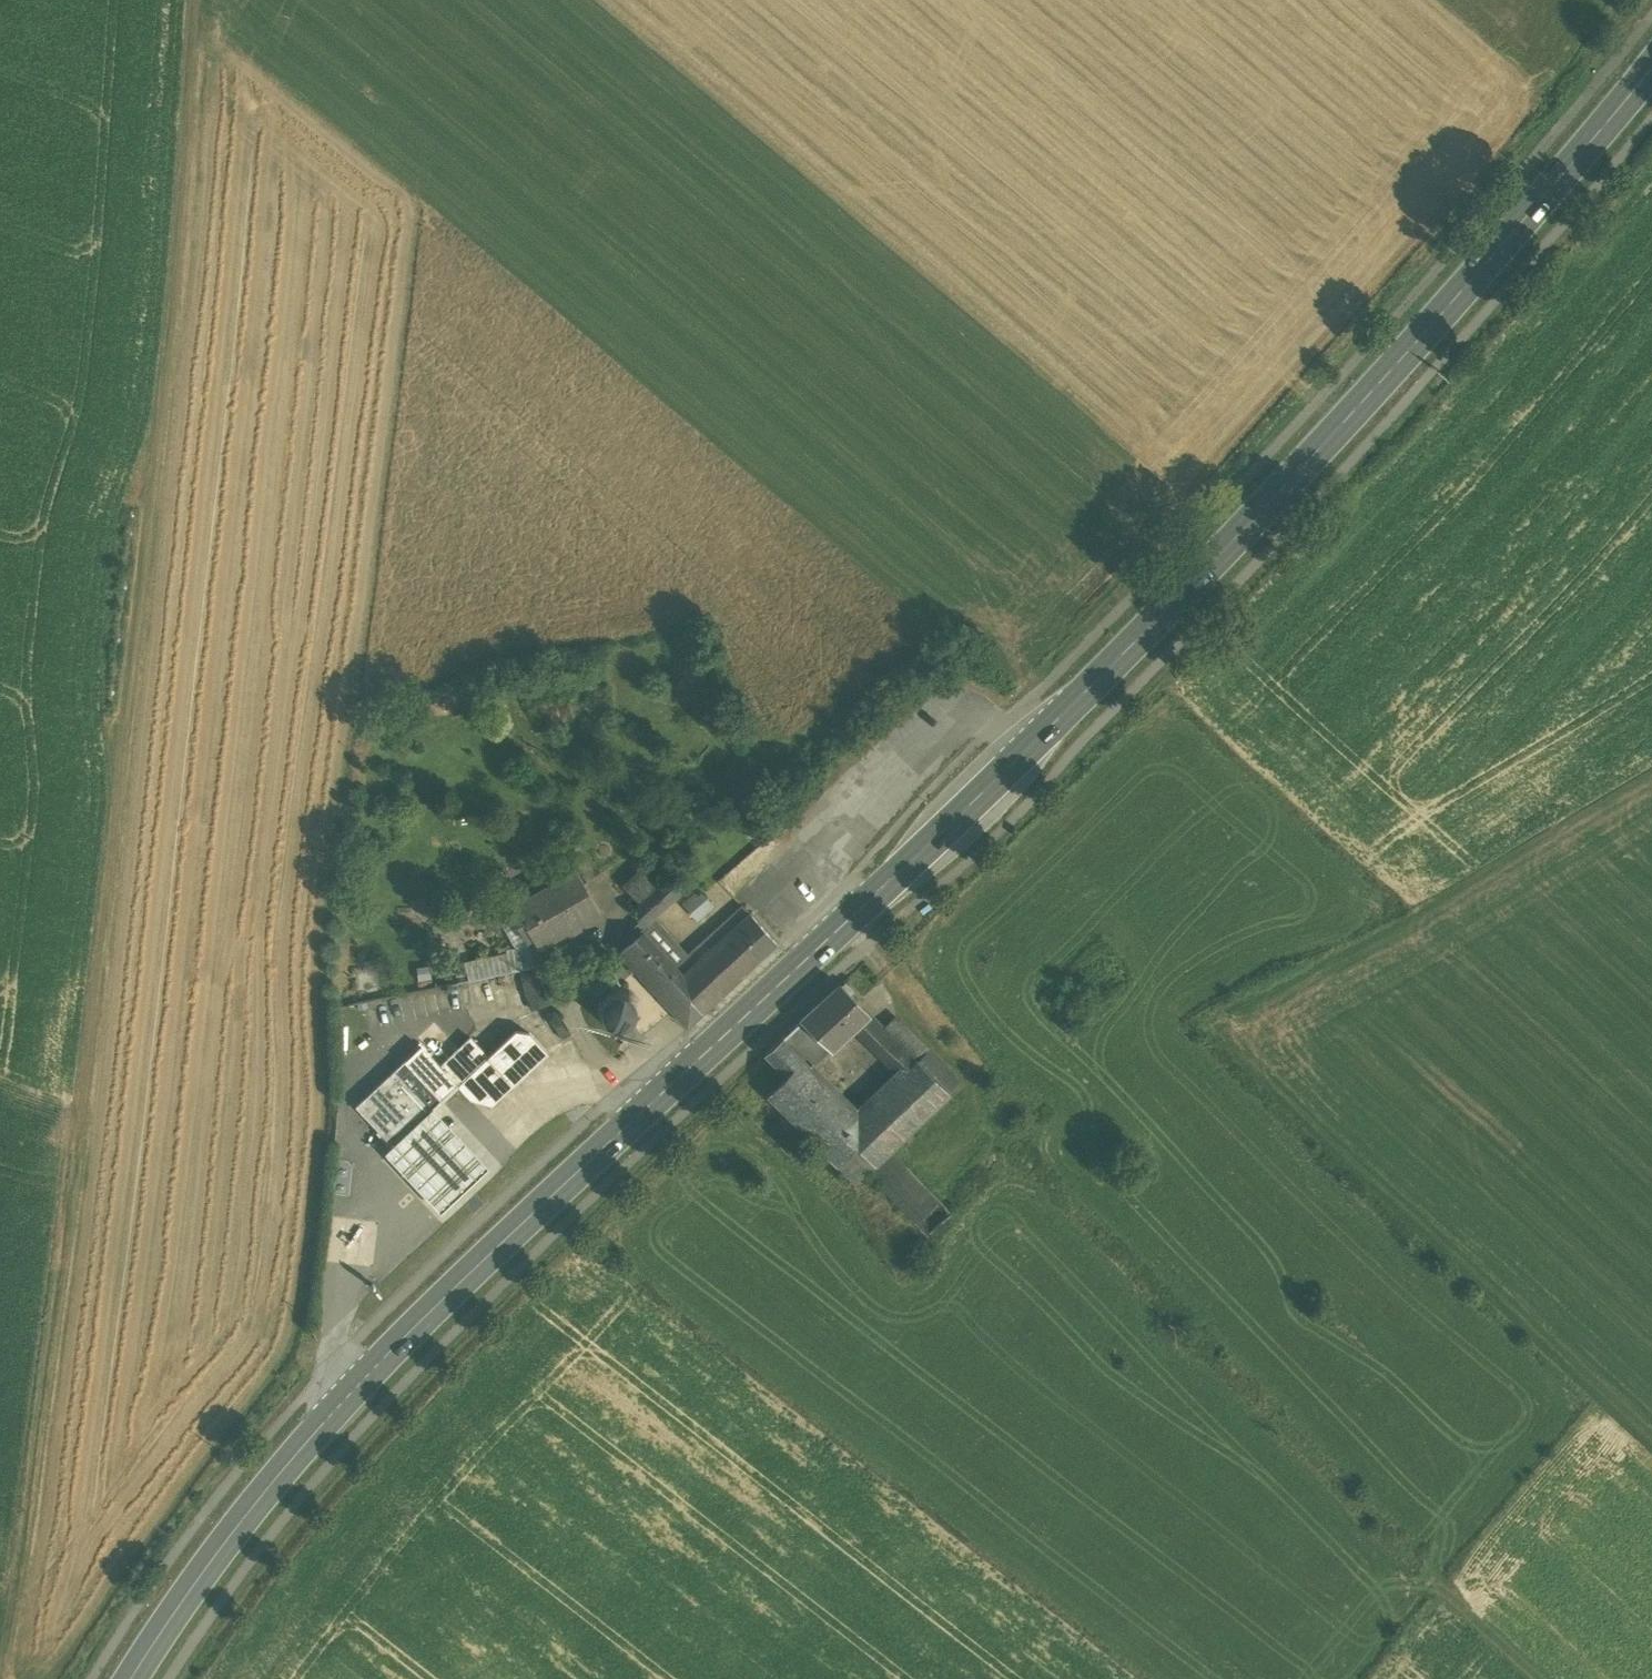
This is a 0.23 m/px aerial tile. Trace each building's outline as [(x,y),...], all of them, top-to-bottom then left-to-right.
[(663,848),(622,886),(633,898),(673,859),(663,848)] [(633,898),(626,904),(645,924),(692,879),(674,859),(633,898)] [(600,912),(576,869),(514,904),(538,947),(600,912)] [(698,887),(684,900),(698,916),(713,902),(698,887)] [(734,928),(761,957),(777,944),(751,914),(734,928)] [(734,928),(683,972),(675,978),(704,1012),(761,957),(734,928)] [(666,1005),(688,1027),(704,1012),(675,978),(683,972),(641,929),(616,953),(632,970),(666,1005)] [(666,1005),(632,970),(615,987),(616,988),(619,988),(624,988),(627,989),(632,992),(634,994),(638,998),(639,1001),(641,1005),(641,1013),(639,1017),(638,1021),(635,1024),(632,1027),(628,1029),(625,1030),(629,1041),(666,1005)] [(615,987),(606,973),(593,982),(602,995),(604,994),(606,992),(610,989),(611,989),(616,988),(615,987)] [(840,982),(802,1019),(831,1048),(852,1028),(869,1011),(840,982)] [(639,1017),(641,1009),(639,1001),(634,994),(627,989),(624,988),(619,988),(616,988),(611,989),(610,989),(604,994),(599,1001),(597,1010),(599,1018),(604,1025),(611,1029),(619,1031),(628,1029),(635,1024),(639,1017)] [(886,1027),(869,1011),(852,1028),(900,1076),(918,1059),(910,1050),(886,1027)] [(920,1040),(896,1016),(886,1027),(910,1050),(920,1040)] [(571,1033),(563,1018),(553,1023),(562,1038),(571,1033)] [(831,1048),(802,1019),(781,1040),(810,1069),(831,1048)] [(516,1030),(488,1056),(470,1037),(440,1066),(459,1086),(470,1099),(492,1105),(548,1052),(529,1032),(516,1030)] [(810,1069),(781,1040),(766,1055),(784,1073),(766,1090),(839,1163),(857,1144),(845,1132),(859,1118),(810,1069)] [(440,1066),(421,1046),(405,1061),(443,1101),(459,1086),(440,1066)] [(859,1118),(845,1132),(857,1144),(876,1164),(890,1151),(950,1090),(918,1059),(900,1076),(859,1118)] [(443,1101),(405,1061),(356,1106),(378,1130),(389,1142),(391,1145),(393,1147),(433,1110),(443,1101)] [(433,1110),(393,1147),(391,1145),(384,1152),(413,1182),(441,1212),(488,1167),(460,1138),(433,1110)] [(876,1164),(857,1144),(839,1163),(858,1182),(869,1171),(876,1164)] [(869,1171),(928,1235),(951,1213),(890,1151),(876,1164),(869,1171)]
